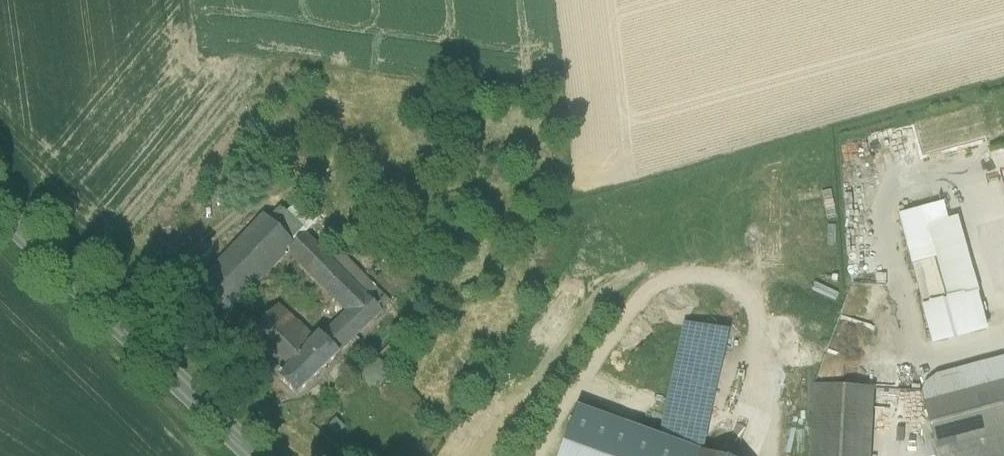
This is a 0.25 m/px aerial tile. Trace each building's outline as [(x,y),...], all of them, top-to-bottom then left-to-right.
[(263,216),(192,291),(224,321),(235,309),(289,253),(295,246),(295,245),(263,216)] [(956,222),(929,229),(949,302),(924,309),(931,341),(985,328),(956,222)] [(319,248),(305,235),(295,245),(295,246),(289,253),(301,266),(319,248)] [(332,261),(319,248),(301,266),(347,313),(365,296),(332,261)] [(347,313),(334,326),(350,343),(389,306),(373,289),(376,287),(342,252),(332,261),(365,296),(347,313)] [(315,340),(278,306),(255,329),(235,309),(224,321),(282,375),(315,340)] [(718,330),(687,323),(667,424),(698,430),(718,330)] [(282,375),(279,379),(296,396),(350,343),(334,326),(322,337),(320,335),(315,340),(282,375)] [(939,381),(921,392),(924,403),(1003,382),(1003,364),(939,381)] [(924,403),(938,455),(1003,455),(1003,382),(924,403)] [(813,387),(810,455),(870,455),(871,430),(873,390),(813,387)] [(901,391),(873,390),(871,430),(910,425),(901,391)] [(698,430),(667,424),(664,441),(695,447),(698,430)]
